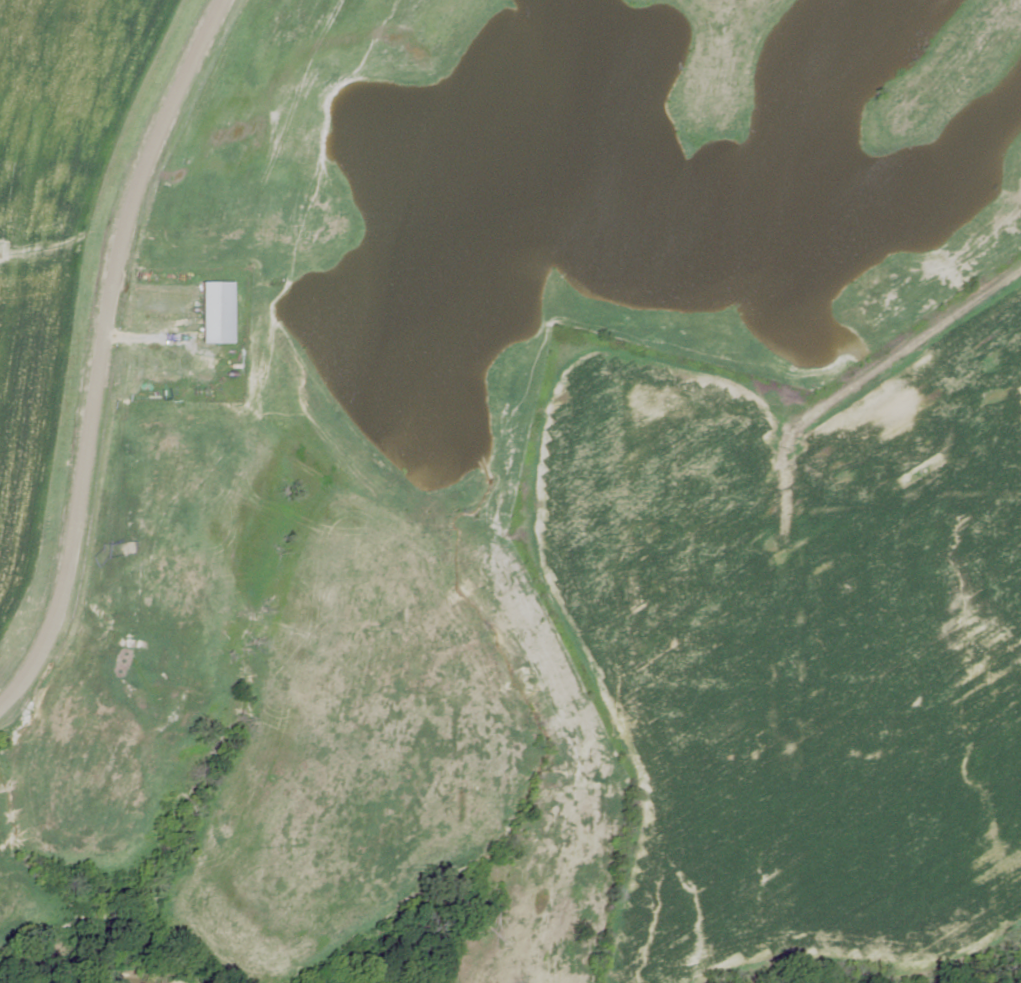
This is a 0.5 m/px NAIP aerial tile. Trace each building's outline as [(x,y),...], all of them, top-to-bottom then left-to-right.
[(229,342),(229,282),(198,282),(198,342),(229,342)]
